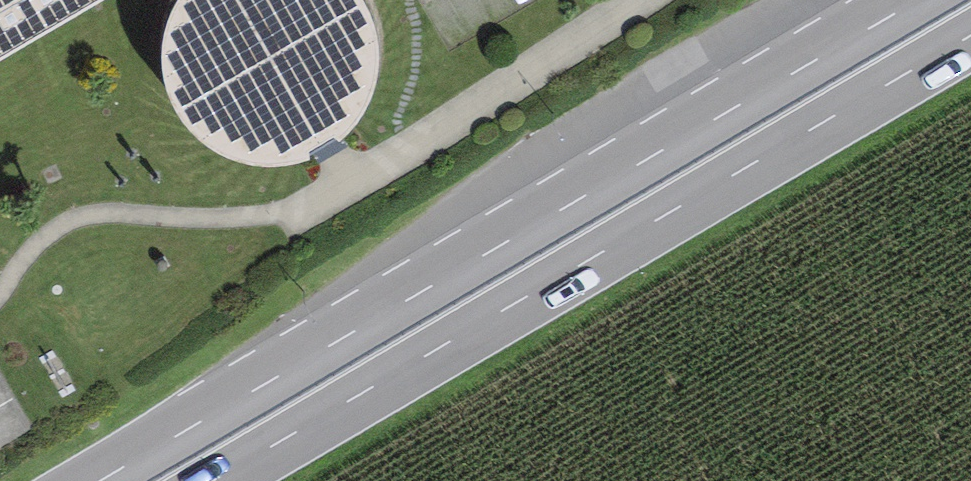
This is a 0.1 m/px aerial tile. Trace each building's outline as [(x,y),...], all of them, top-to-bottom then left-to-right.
[(99,0),(0,0),(0,57),(99,0)] [(175,3),(167,22),(162,41),(162,62),(165,82),(171,101),(181,118),(194,134),(210,146),(227,156),(247,162),(267,165),(287,164),(307,159),(325,151),(342,139),(356,125),(367,108),(375,90),(380,70),(381,50),(378,30),(371,11),(365,0),(177,0),(175,3)]
